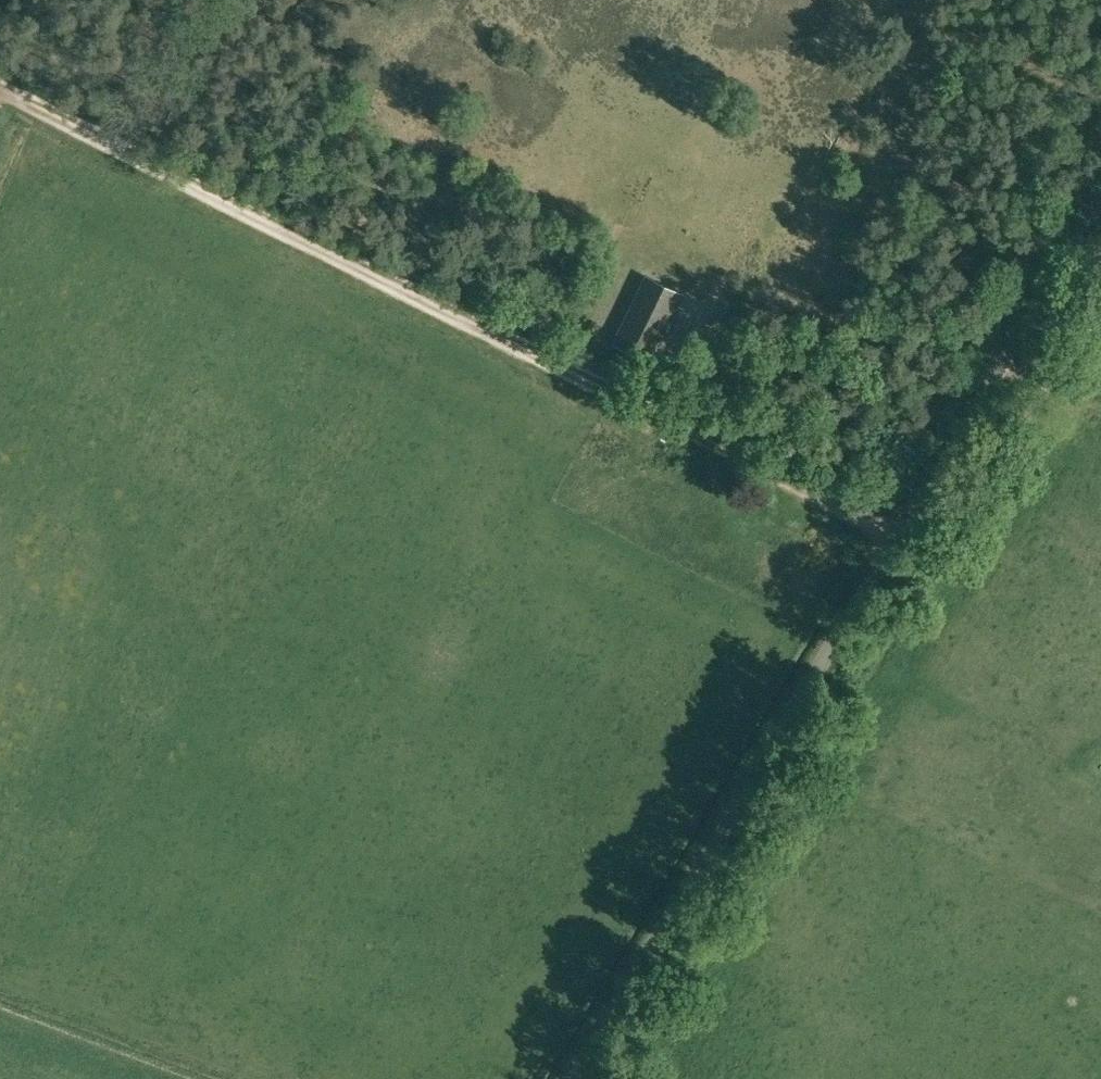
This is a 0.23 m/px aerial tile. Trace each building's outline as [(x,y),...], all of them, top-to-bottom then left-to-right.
[(613,341),(651,360),(683,295),(645,276),(613,341)]
